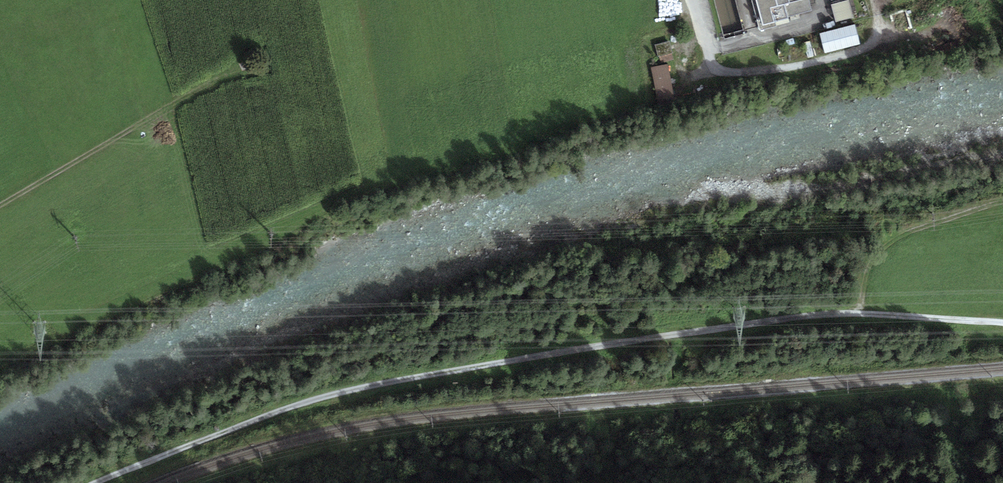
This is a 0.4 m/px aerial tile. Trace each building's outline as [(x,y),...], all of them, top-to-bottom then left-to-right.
[(763,28),(779,24),(778,17),(813,8),(811,0),(756,0),(763,28)] [(835,4),(838,19),(855,15),(852,0),(849,0),(835,4)] [(862,42),(857,23),(823,31),(828,50),(862,42)] [(671,41),(658,44),(661,56),(674,53),(671,41)] [(672,66),(654,68),(658,97),(676,95),(672,66)]
